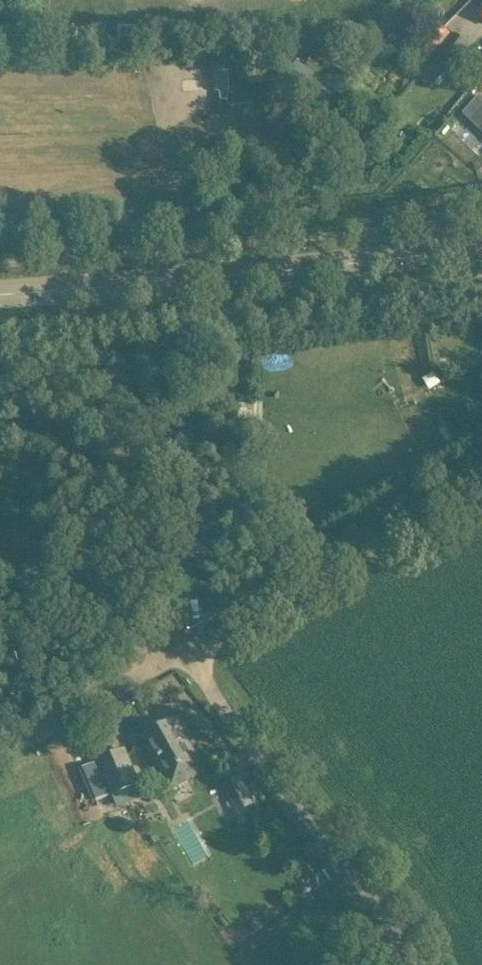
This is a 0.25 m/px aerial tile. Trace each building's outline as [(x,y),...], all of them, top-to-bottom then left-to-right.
[(437,23),(414,52),(427,63),(450,34),(437,23)] [(455,32),(429,63),(432,65),(442,73),(443,75),(469,44),(455,32)] [(297,62),(285,79),(317,100),(323,104),(335,86),(297,62)] [(344,148),(332,162),(340,168),(352,155),(344,148)] [(145,736),(173,786),(201,771),(185,742),(188,740),(176,718),(161,727),(159,724),(148,731),(149,733),(145,736)] [(113,796),(139,785),(124,749),(97,760),(113,796)] [(108,797),(95,762),(79,768),(92,803),(108,797)] [(239,778),(223,787),(236,813),(253,804),(239,778)] [(258,915),(251,921),(256,928),(263,922),(258,915)]
